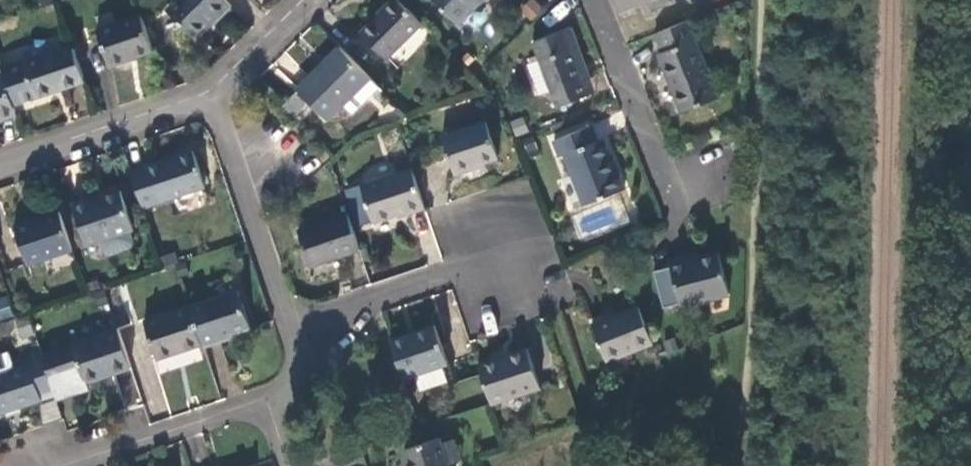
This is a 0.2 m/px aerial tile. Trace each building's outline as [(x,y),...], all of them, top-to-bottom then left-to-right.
[(231,9),(222,0),(180,0),(168,12),(194,37),(206,26),(214,19),(217,23),(231,9)] [(423,25),(398,0),(397,0),(362,34),(387,60),(423,25)] [(485,0),(433,0),(459,26),(485,0)] [(518,6),(528,22),(544,12),(536,0),(527,0),(518,6)] [(652,11),(682,0),(648,0),(652,11)] [(110,67),(154,52),(141,16),(97,31),(110,67)] [(210,29),(217,23),(214,19),(206,26),(210,29)] [(703,38),(695,19),(656,34),(663,54),(658,56),(680,113),(718,99),(695,41),(703,38)] [(570,31),(534,45),(540,62),(552,92),(558,109),(588,97),(569,51),(577,48),(570,31)] [(14,107),(85,83),(72,46),(1,69),(14,107)] [(355,114),(380,89),(341,48),(298,90),(328,121),(345,105),(355,114)] [(539,97),(552,92),(540,62),(528,66),(539,97)] [(2,119),(3,122),(17,117),(14,107),(1,69),(0,66),(0,119),(2,119)] [(487,123),(443,138),(456,176),(474,170),(473,165),(486,161),(498,157),(487,123)] [(591,128),(554,141),(560,158),(564,156),(584,206),(625,191),(617,170),(615,171),(603,141),(597,143),(591,128)] [(193,151),(131,173),(143,209),(206,188),(193,151)] [(487,166),(486,161),(473,165),(474,170),(487,166)] [(409,217),(427,211),(413,170),(361,186),(366,200),(354,204),(361,226),(373,223),(373,224),(408,214),(409,217)] [(349,190),(354,204),(366,200),(361,186),(349,190)] [(134,230),(122,192),(89,202),(88,199),(73,203),(86,246),(100,241),(104,254),(109,257),(131,250),(134,245),(130,232),(134,230)] [(28,266),(73,252),(60,212),(14,226),(28,266)] [(311,268),(361,252),(349,215),(298,231),(311,268)] [(731,295),(720,253),(701,259),(688,262),(687,259),(670,263),(671,268),(654,273),(664,310),(681,305),(682,309),(731,295)] [(238,290),(189,307),(202,345),(203,349),(221,343),(220,339),(251,329),(238,290)] [(12,316),(7,295),(0,297),(0,318),(12,316)] [(158,360),(202,345),(189,307),(145,322),(158,360)] [(606,362),(654,345),(639,307),(593,325),(606,362)] [(20,340),(34,334),(27,316),(12,322),(20,340)] [(435,327),(391,342),(404,381),(448,366),(435,327)] [(88,384),(132,369),(118,329),(72,343),(73,346),(43,357),(55,393),(57,400),(89,390),(88,384)] [(528,350),(478,366),(490,403),(491,405),(541,389),(528,350)] [(55,393),(43,357),(41,351),(26,355),(29,365),(15,370),(10,354),(0,357),(0,415),(41,402),(40,398),(55,393)] [(40,403),(43,422),(59,419),(56,400),(40,403)] [(438,440),(405,450),(410,465),(447,465),(438,440)]
